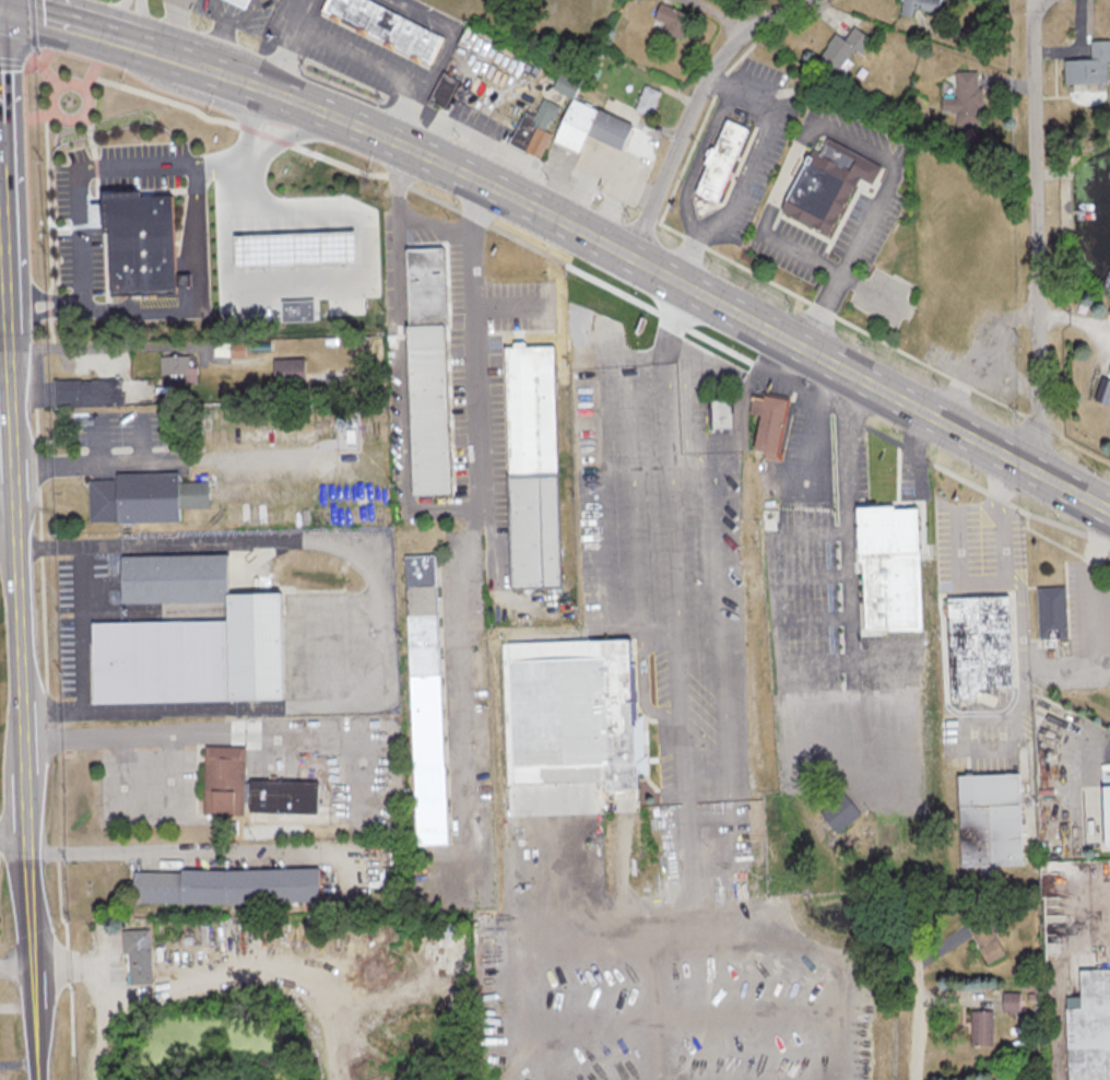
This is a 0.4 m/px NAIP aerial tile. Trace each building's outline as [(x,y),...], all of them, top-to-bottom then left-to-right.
[(324,9),(434,66),(448,38),(374,0),(329,0),(324,9)] [(898,16),(910,18),(911,9),(939,13),(941,0),(901,0),(898,16)] [(685,38),(694,14),(664,2),(657,20),(669,25),(667,30),(685,38)] [(849,38),(839,31),(821,59),(848,76),(874,36),(857,25),(849,38)] [(1107,42),(1088,42),(1089,61),(1062,61),(1063,85),(1107,85),(1107,42)] [(953,71),(953,124),(978,125),(979,71),(953,71)] [(432,103),(451,109),(460,78),(442,72),(432,103)] [(664,91),(649,84),(636,110),(652,118),(664,91)] [(526,115),(512,144),(539,158),(565,108),(545,99),(535,120),(526,115)] [(559,143),(585,153),(592,135),(628,149),(637,123),(575,100),(559,143)] [(697,195),(722,205),(753,128),(729,118),(697,195)] [(815,151),(784,209),(834,235),(864,176),(877,183),(886,165),(831,137),(822,155),(815,151)] [(102,189),(103,228),(108,228),(110,293),(176,290),(176,284),(184,284),(190,284),(190,271),(182,272),(175,272),(173,191),(140,192),(140,187),(102,189)] [(234,232),(235,266),(247,266),(355,262),(354,227),(246,232),(234,232)] [(449,245),(409,247),(415,495),(456,494),(449,245)] [(281,297),(282,319),(314,318),(314,296),(281,297)] [(561,344),(509,345),(514,589),(565,588),(561,344)] [(164,356),(164,374),(188,374),(188,356),(164,356)] [(307,359),(277,359),(277,383),(307,383),(307,359)] [(123,379),(56,380),(56,406),(123,406),(123,379)] [(749,449),(761,451),(760,459),(778,461),(787,398),(749,393),(746,414),(754,415),(749,449)] [(707,400),(707,429),(729,429),(729,400),(707,400)] [(119,474),(119,480),(92,480),(93,524),(183,522),(182,509),(213,508),(212,482),(183,482),(183,473),(119,474)] [(858,507),(858,631),(917,630),(917,507),(858,507)] [(126,603),(232,602),(232,620),(95,622),(96,702),(291,700),(289,592),(234,593),(233,555),(125,556),(126,603)] [(408,557),(418,844),(451,843),(441,556),(408,557)] [(1035,587),(1036,639),(1065,639),(1064,587),(1035,587)] [(1009,596),(944,598),(947,699),(973,698),(973,687),(1012,686),(1009,596)] [(502,643),(507,785),(608,782),(609,802),(644,801),(639,639),(502,643)] [(247,746),(207,746),(207,817),(247,817),(247,746)] [(954,774),(956,867),(1020,866),(1018,773),(954,774)] [(253,780),(253,814),(321,815),(322,781),(253,780)] [(1109,846),(1109,784),(1098,784),(1099,846),(1109,846)] [(833,835),(859,813),(841,792),(816,814),(833,835)] [(324,903),(324,870),(137,871),(137,904),(324,903)] [(962,917),(983,963),(1003,954),(982,908),(962,917)] [(128,931),(130,985),(155,984),(153,930),(128,931)] [(1077,969),(1078,1008),(1065,1009),(1066,1079),(1109,1079),(1109,968),(1077,969)] [(1016,993),(1002,994),(1003,1002),(1010,1001),(1010,1009),(1017,1009),(1016,993)] [(990,1011),(969,1011),(969,1045),(990,1045),(990,1011)]
